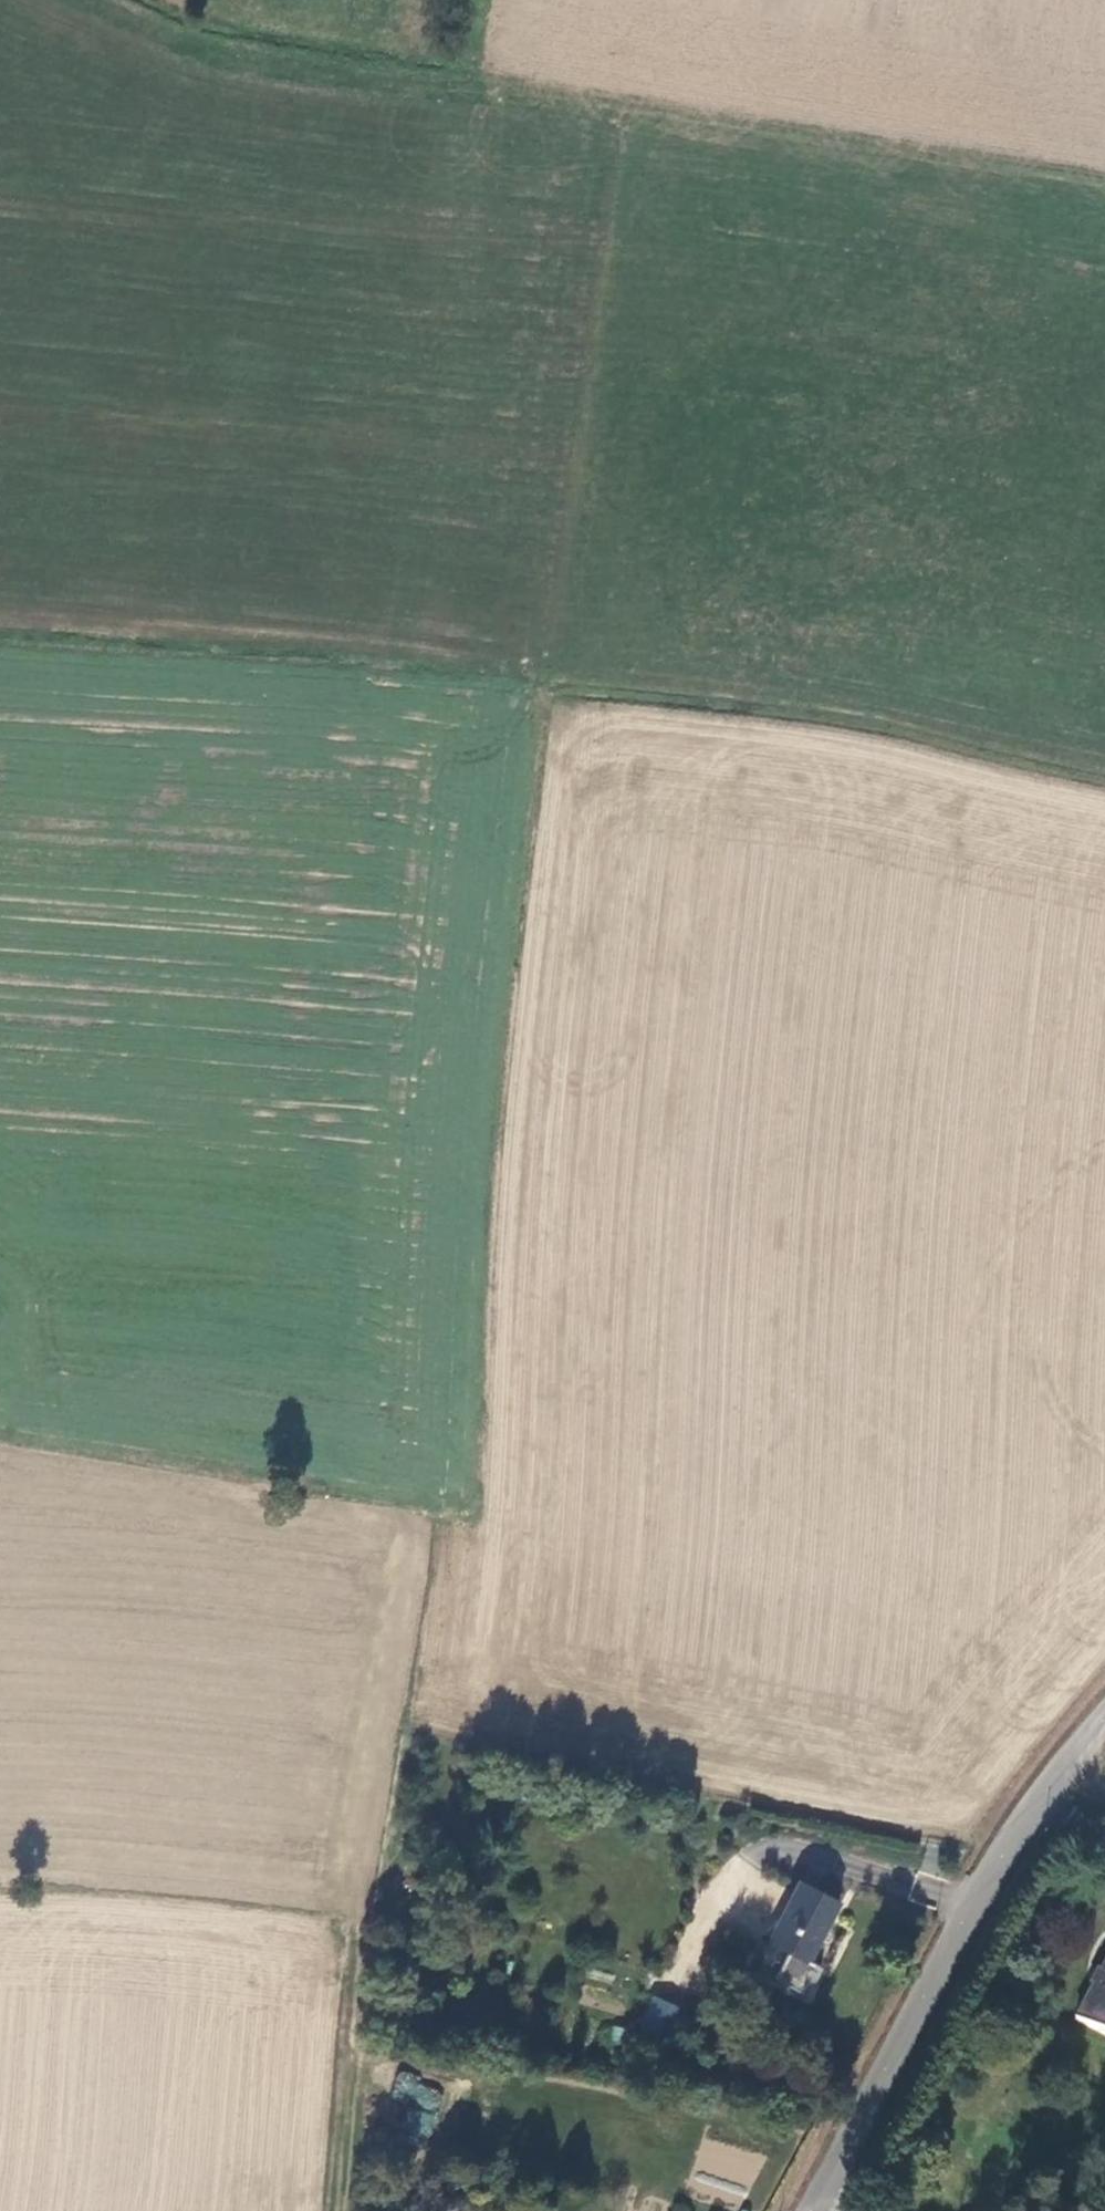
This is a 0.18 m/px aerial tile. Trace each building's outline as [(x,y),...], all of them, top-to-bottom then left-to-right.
[(840,1903),(802,1882),(771,1939),(789,1948),(774,1977),(806,1994),(821,1967),(809,1960),(840,1903)] [(1099,1944),(1065,2011),(1104,2031),(1104,1947),(1099,1944)] [(662,2037),(677,2007),(653,1994),(637,2024),(662,2037)] [(432,2112),(441,2089),(399,2073),(390,2095),(432,2112)]
